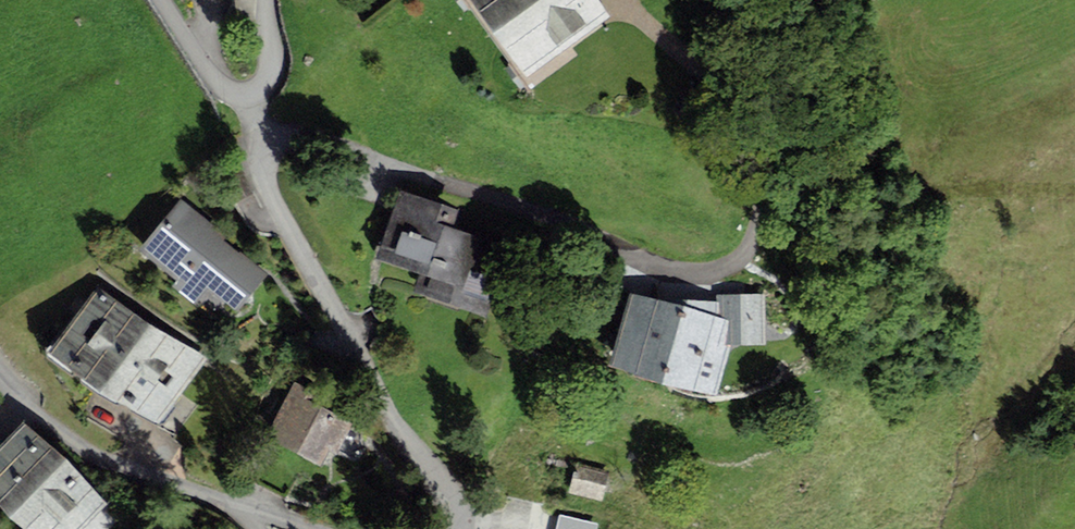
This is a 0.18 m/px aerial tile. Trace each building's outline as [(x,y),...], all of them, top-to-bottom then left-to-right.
[(528,77),(610,14),(601,0),(469,0),(528,77)] [(920,194),(919,178),(909,179),(911,195),(920,194)] [(457,210),(399,190),(375,259),(419,274),(413,292),(487,317),(511,248),(451,228),(457,210)] [(224,235),(180,200),(140,250),(177,280),(172,286),(194,304),(208,287),(237,311),(267,274),(223,238),(224,235)] [(647,298),(635,294),(619,345),(663,374),(719,377),(727,345),(716,345),(715,319),(700,314),(692,283),(656,271),(647,298)] [(96,287),(46,354),(101,394),(158,426),(208,358),(151,324),(96,287)] [(714,295),(715,319),(716,345),(727,345),(765,344),(763,294),(714,295)] [(293,387),(269,438),(323,463),(329,450),(337,454),(353,421),(322,407),(324,402),(293,387)] [(9,516),(24,528),(82,528),(107,503),(68,459),(24,423),(0,400),(0,506),(9,516)] [(610,470),(576,462),(569,493),(602,501),(610,470)]
